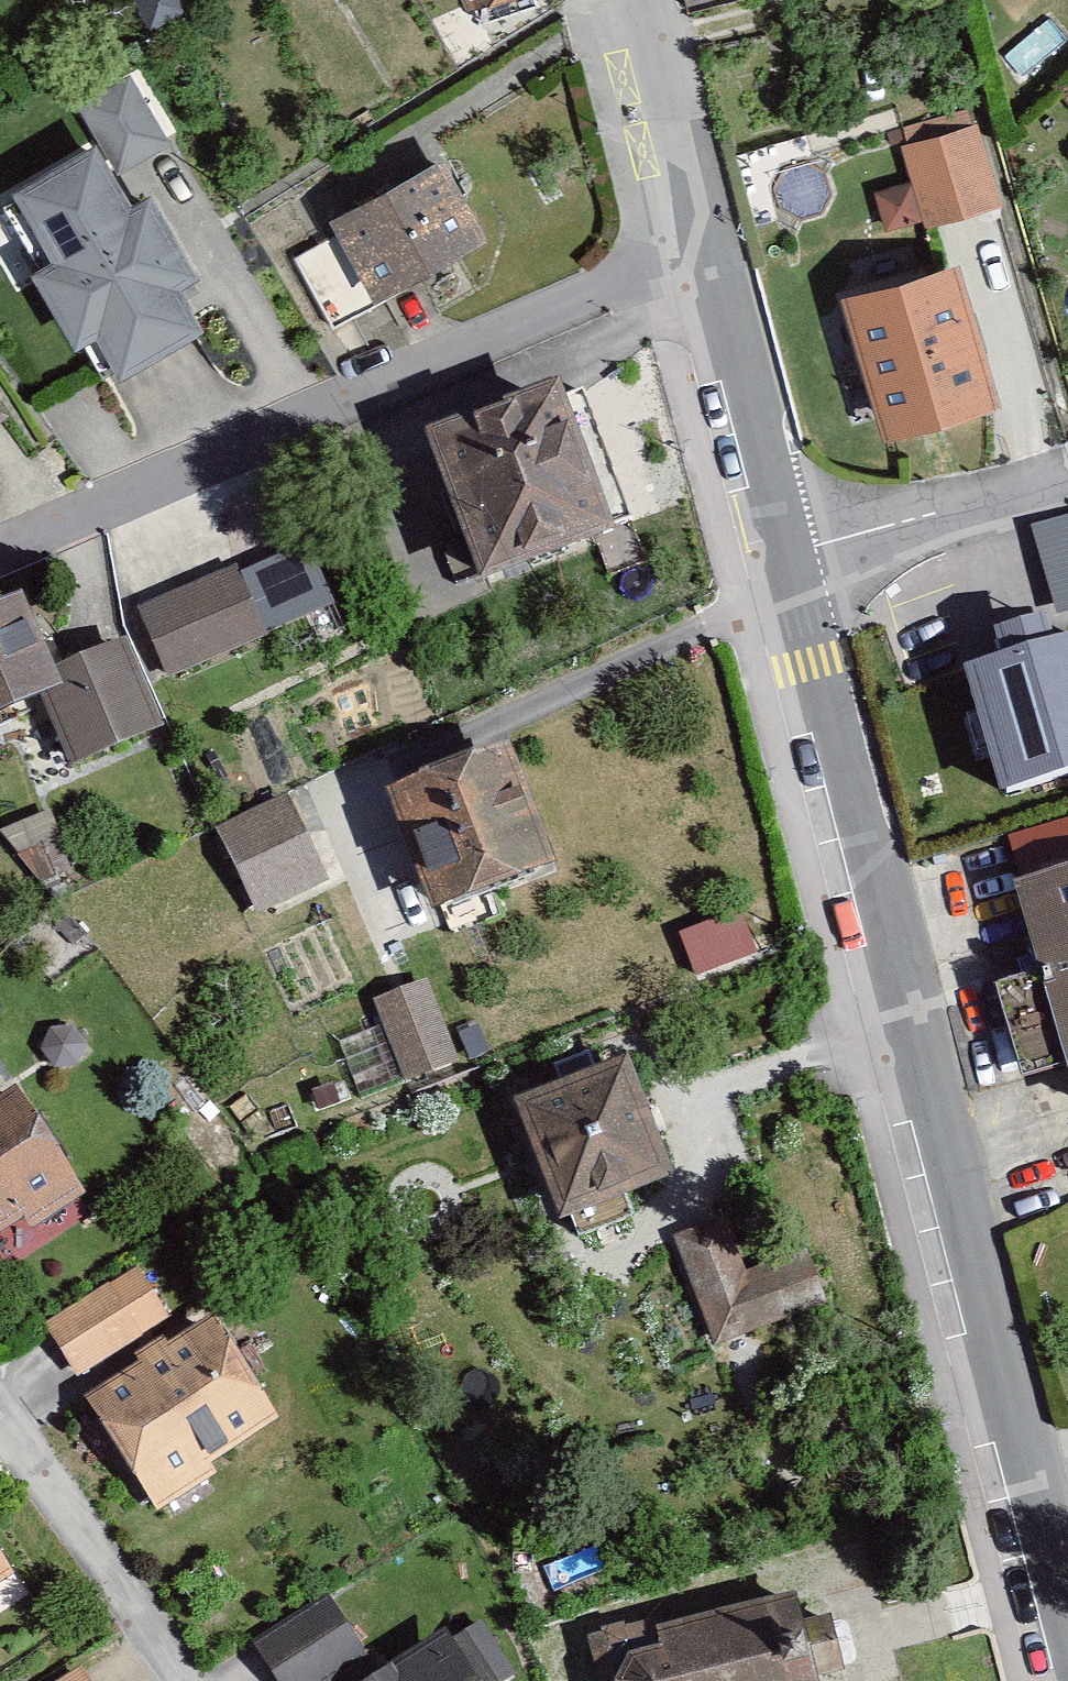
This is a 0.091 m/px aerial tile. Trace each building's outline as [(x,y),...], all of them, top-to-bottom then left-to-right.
[(488,12),(528,0),(483,0),(488,12)] [(174,133),(137,66),(82,96),(102,133),(22,176),(65,253),(52,260),(91,333),(111,322),(132,361),(209,319),(188,281),(209,269),(161,181),(139,193),(122,161),(174,133)] [(914,184),(877,195),(890,239),(999,206),(975,125),(902,146),(914,184)] [(451,156),(300,240),(343,316),(494,232),(451,156)] [(972,260),(857,291),(898,438),(1012,407),(972,260)] [(21,406),(0,376),(0,421),(21,406)] [(633,527),(580,378),(440,427),(493,576),(633,527)] [(1056,607),(1067,605),(1067,513),(1042,517),(1056,607)] [(246,568),(149,606),(176,674),(273,636),(246,568)] [(0,609),(0,709),(45,692),(74,767),(170,730),(134,637),(57,667),(29,597),(0,609)] [(963,674),(1000,799),(1067,779),(1067,644),(963,674)] [(523,742),(399,789),(445,911),(570,864),(523,742)] [(296,790),(225,824),(267,914),(339,880),(296,790)] [(1037,878),(1067,990),(1067,870),(1037,878)] [(437,975),(381,993),(409,1079),(466,1060),(437,975)] [(643,1055),(530,1094),(573,1215),(686,1176),(643,1055)] [(0,1103),(0,1231),(31,1213),(38,1226),(93,1193),(28,1086),(0,1103)] [(821,1252),(745,1265),(735,1213),(684,1222),(704,1335),(832,1312),(821,1252)] [(147,1261),(54,1316),(84,1367),(177,1312),(147,1261)] [(223,1311),(93,1392),(159,1497),(289,1416),(223,1311)] [(25,1573),(0,1533),(0,1588),(25,1573)] [(259,1629),(290,1680),(486,1680),(450,1621),(381,1662),(334,1584),(259,1629)] [(591,1624),(604,1680),(835,1680),(833,1672),(856,1667),(842,1606),(809,1613),(804,1590),(653,1623),(650,1611),(591,1624)] [(56,1680),(103,1680),(89,1660),(56,1680)]
